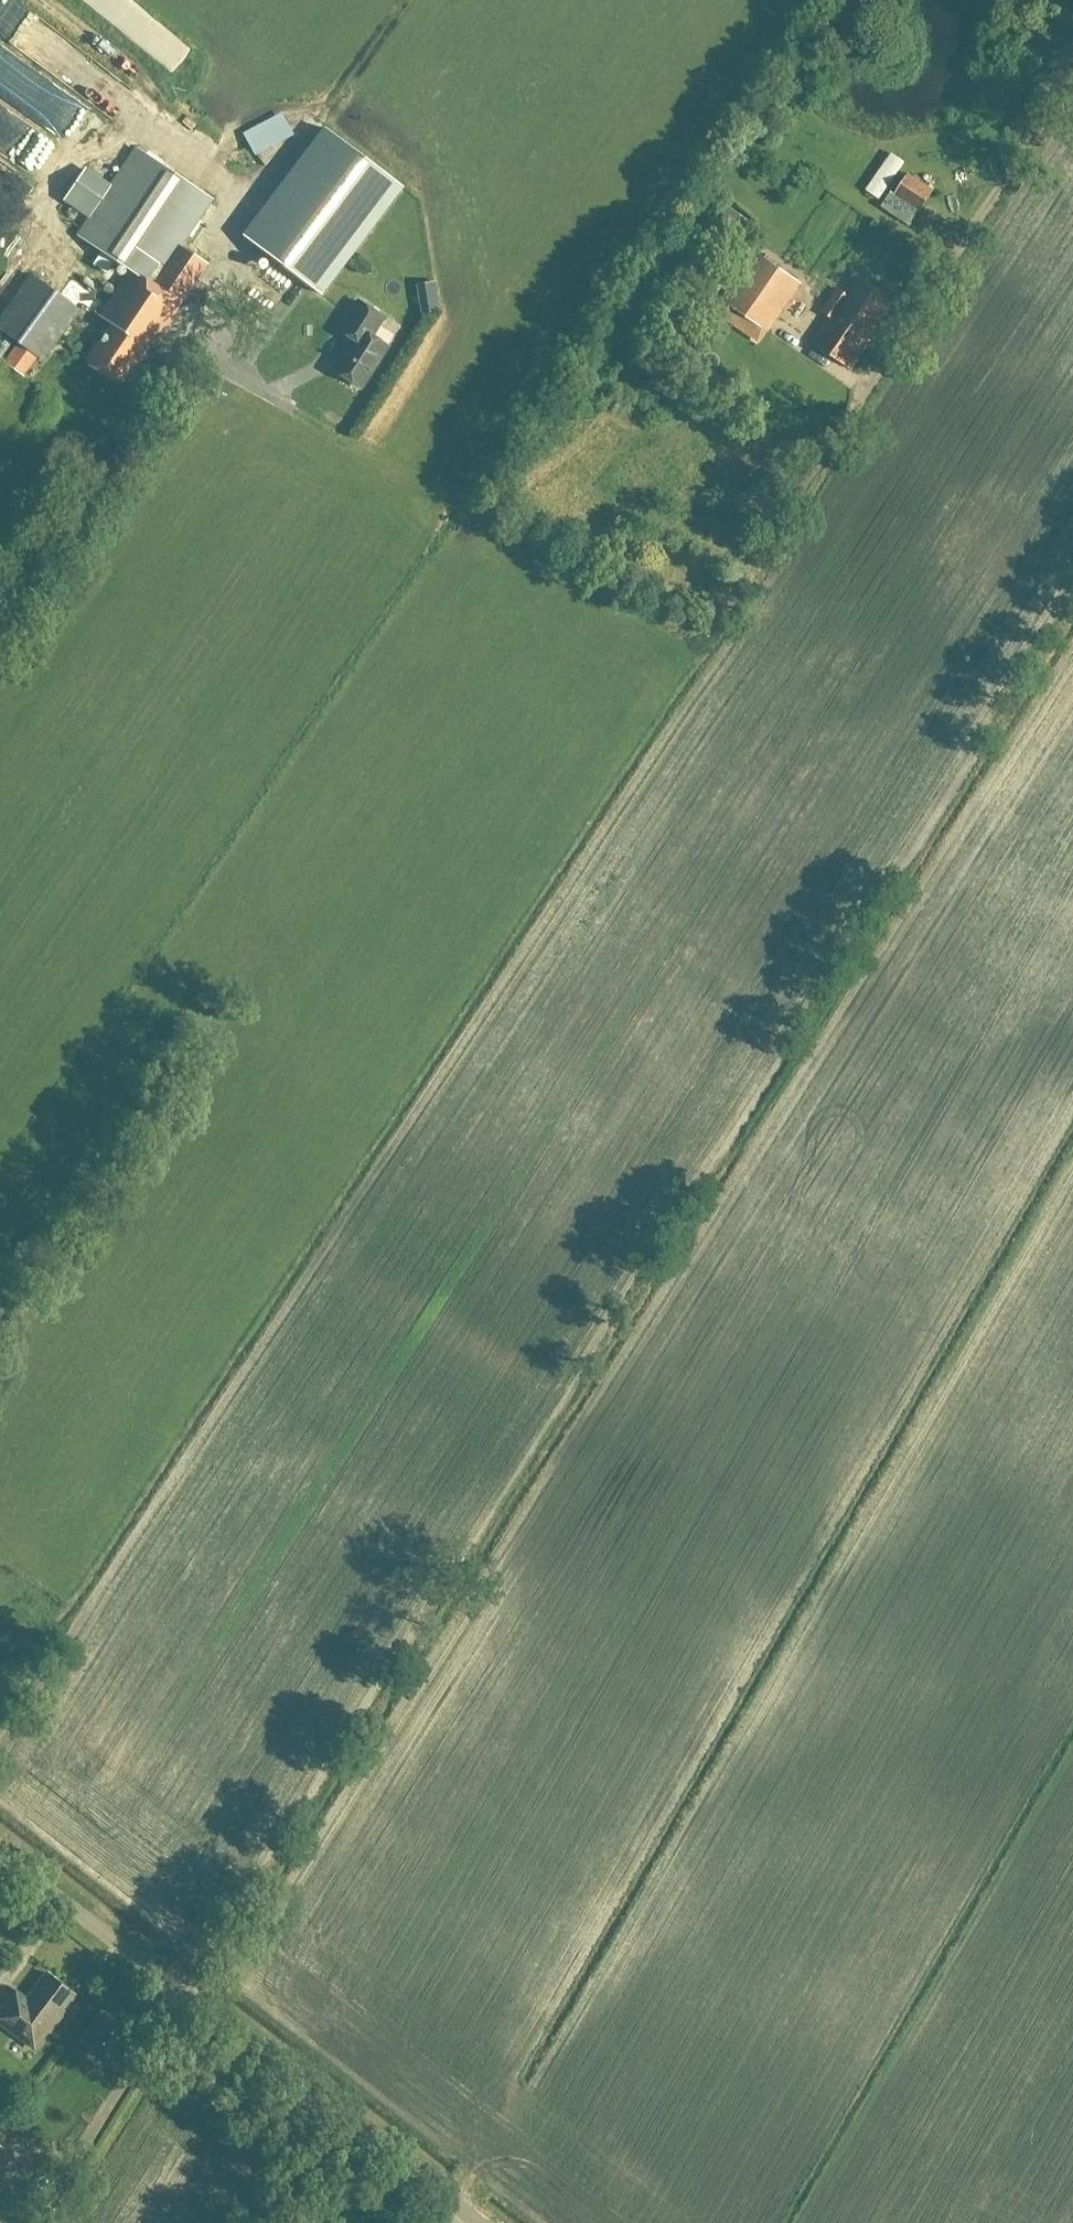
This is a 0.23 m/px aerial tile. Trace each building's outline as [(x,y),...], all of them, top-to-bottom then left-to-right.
[(42,63),(60,38),(5,0),(0,0),(0,34),(42,63)] [(1,93),(20,59),(0,48),(0,93),(1,93)] [(248,133),(259,152),(296,132),(286,113),(248,133)] [(322,294),(403,187),(324,127),(244,235),(322,294)] [(143,360),(147,355),(182,302),(208,264),(179,245),(210,199),(137,150),(112,187),(84,169),(65,199),(92,217),(80,235),(104,251),(94,265),(106,273),(116,259),(130,269),(99,315),(113,324),(88,361),(119,382),(136,356),(143,360)] [(919,213),(933,191),(907,174),(893,196),(919,213)] [(729,207),(704,242),(725,258),(751,223),(729,207)] [(889,213),(884,224),(907,232),(911,221),(889,213)] [(767,331),(801,284),(777,266),(778,265),(760,253),(726,302),(767,331)] [(17,342),(4,361),(24,376),(38,357),(44,361),(81,309),(31,273),(0,318),(0,329),(17,342)] [(882,314),(892,299),(862,278),(849,296),(838,289),(824,310),(831,316),(814,341),(851,366),(886,316),(882,314)] [(372,335),(383,316),(359,300),(340,329),(353,337),(333,368),(362,386),(388,345),(372,335)] [(734,488),(747,471),(737,463),(724,481),(734,488)] [(76,1994),(49,1973),(25,2003),(15,1994),(0,2013),(0,2021),(35,2048),(48,2030),(50,2031),(60,2019),(58,2017),(76,1994)] [(118,2066),(137,2040),(103,2015),(84,2040),(118,2066)]
